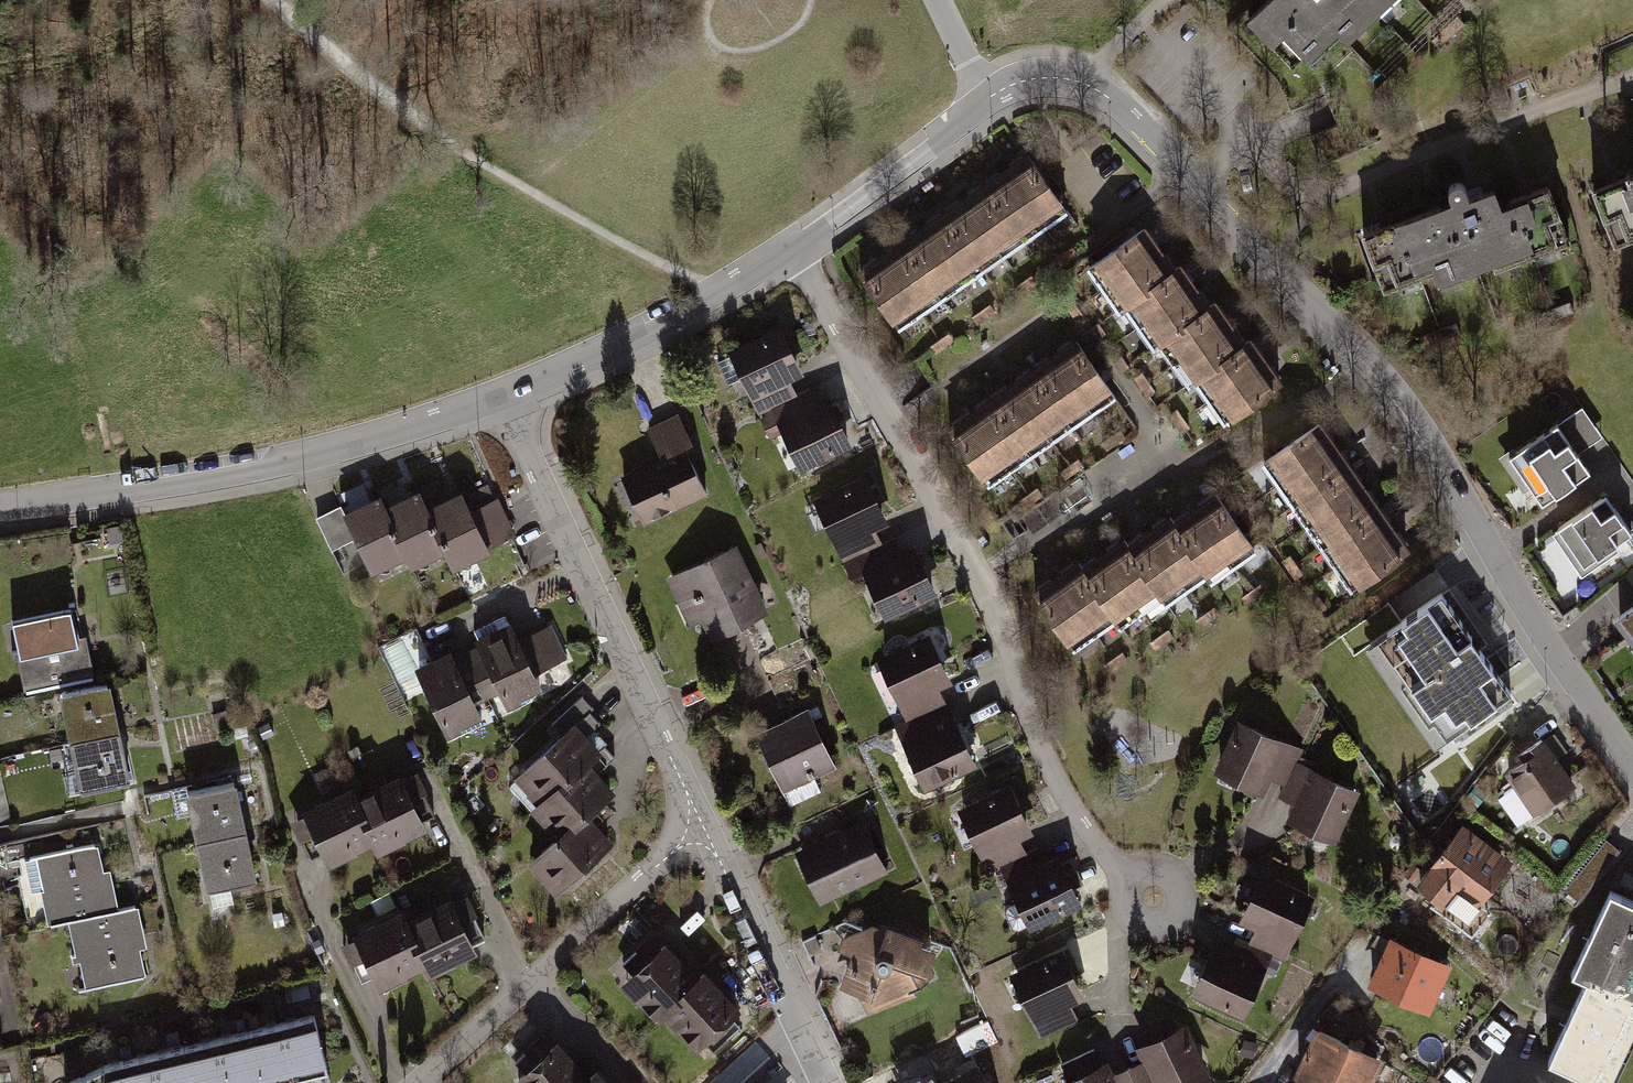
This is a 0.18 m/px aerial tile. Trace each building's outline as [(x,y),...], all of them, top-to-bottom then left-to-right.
[(1256,27),(1301,83),(1404,0),(1289,0),(1256,27)] [(892,281),(933,336),(1092,219),(1050,163),(892,281)] [(1531,193),(1405,244),(1431,310),(1558,258),(1531,193)] [(1138,241),(1091,279),(1225,440),(1272,401),(1138,241)] [(781,332),(735,356),(767,417),(814,393),(781,332)] [(1151,407),(1115,353),(979,443),(1014,497),(1151,407)] [(814,393),(767,417),(794,468),(841,444),(814,393)] [(716,496),(679,416),(648,431),(663,462),(623,481),(645,529),(716,496)] [(1556,421),(1509,453),(1542,502),(1589,470),(1556,421)] [(1361,606),(1413,567),(1315,437),(1263,476),(1361,606)] [(1612,479),(1632,508),(1632,479),(1626,469),(1612,479)] [(861,483),(811,507),(843,566),(891,536),(861,483)] [(1600,489),(1549,524),(1576,563),(1627,528),(1600,489)] [(421,504),(388,520),(409,571),(413,581),(442,567),(429,521),(421,504)] [(429,521),(442,567),(450,583),(494,562),(489,552),(514,540),(499,509),(472,522),(464,504),(429,521)] [(372,589),(409,571),(388,520),(381,505),(341,524),(372,589)] [(1226,507),(1042,611),(1071,663),(1256,559),(1226,507)] [(843,566),(883,631),(931,602),(891,536),(843,566)] [(770,617),(738,550),(678,578),(710,645),(770,617)] [(1441,594),(1378,638),(1446,736),(1510,692),(1441,594)] [(70,621),(13,634),(28,699),(60,692),(96,684),(87,642),(75,644),(70,621)] [(447,747),(543,702),(508,628),(412,672),(447,747)] [(1632,647),(1632,629),(1624,635),(1632,647)] [(565,654),(560,630),(533,635),(538,659),(565,654)] [(958,723),(926,643),(870,665),(902,743),(958,723)] [(109,681),(60,692),(69,739),(120,728),(109,681)] [(837,772),(814,715),(755,739),(778,796),(837,772)] [(902,743),(921,796),(977,776),(958,723),(902,743)] [(1290,748),(1242,725),(1217,778),(1264,801),(1290,748)] [(69,739),(79,793),(130,781),(120,728),(69,739)] [(515,788),(544,820),(596,774),(610,761),(581,729),(515,788)] [(1549,759),(1494,802),(1521,836),(1575,793),(1549,759)] [(564,841),(599,827),(624,804),(596,774),(544,820),(564,841)] [(1361,796),(1317,775),(1291,828),(1335,849),(1361,796)] [(359,807),(372,858),(376,865),(426,841),(400,788),(359,807)] [(1011,789),(955,818),(987,877),(1042,848),(1011,789)] [(330,878),(372,858),(359,807),(353,793),(301,818),(330,878)] [(237,795),(188,806),(198,851),(247,840),(237,795)] [(1469,823),(1411,889),(1443,917),(1464,893),(1482,909),(1519,866),(1469,823)] [(869,824),(801,859),(825,909),(894,874),(869,824)] [(599,827),(564,841),(530,871),(561,905),(621,851),(599,827)] [(198,851),(210,901),(259,890),(247,840),(198,851)] [(104,849),(32,866),(47,930),(68,925),(119,913),(104,849)] [(1051,864),(1001,887),(1026,940),(1076,916),(1051,864)] [(1314,903),(1264,883),(1245,933),(1295,953),(1314,903)] [(1592,1082),(1605,1082),(1632,1034),(1632,1006),(1622,1000),(1632,981),(1632,907),(1610,894),(1566,971),(1586,982),(1544,1055),(1592,1082)] [(409,925),(428,975),(434,986),(481,960),(449,903),(409,925)] [(150,951),(140,909),(68,925),(84,995),(146,981),(139,954),(150,951)] [(428,975),(409,925),(402,913),(350,942),(383,1000),(428,975)] [(865,923),(852,929),(832,989),(878,1007),(908,993),(925,943),(865,923)] [(1389,937),(1361,984),(1428,1023),(1456,976),(1389,937)] [(698,983),(670,953),(623,996),(658,1033),(670,1022),(698,983)] [(1064,958),(1008,982),(1030,1031),(1086,1007),(1064,958)] [(1263,982),(1212,961),(1192,1006),(1243,1028),(1263,982)] [(705,977),(698,983),(670,1022),(703,1057),(744,1018),(705,977)] [(316,1012),(108,1065),(67,1082),(301,1082),(332,1076),(316,1012)] [(1289,1075),(1303,1082),(1374,1082),(1384,1066),(1317,1027),(1289,1075)] [(1138,1055),(1154,1082),(1204,1082),(1212,1078),(1184,1029),(1138,1055)] [(592,1079),(563,1050),(529,1082),(588,1082),(592,1079)] [(945,1082),(982,1082),(974,1068),(945,1082)] [(1080,1082),(1116,1082),(1108,1068),(1080,1082)] [(588,1082),(610,1082),(599,1072),(592,1079),(588,1082)]
